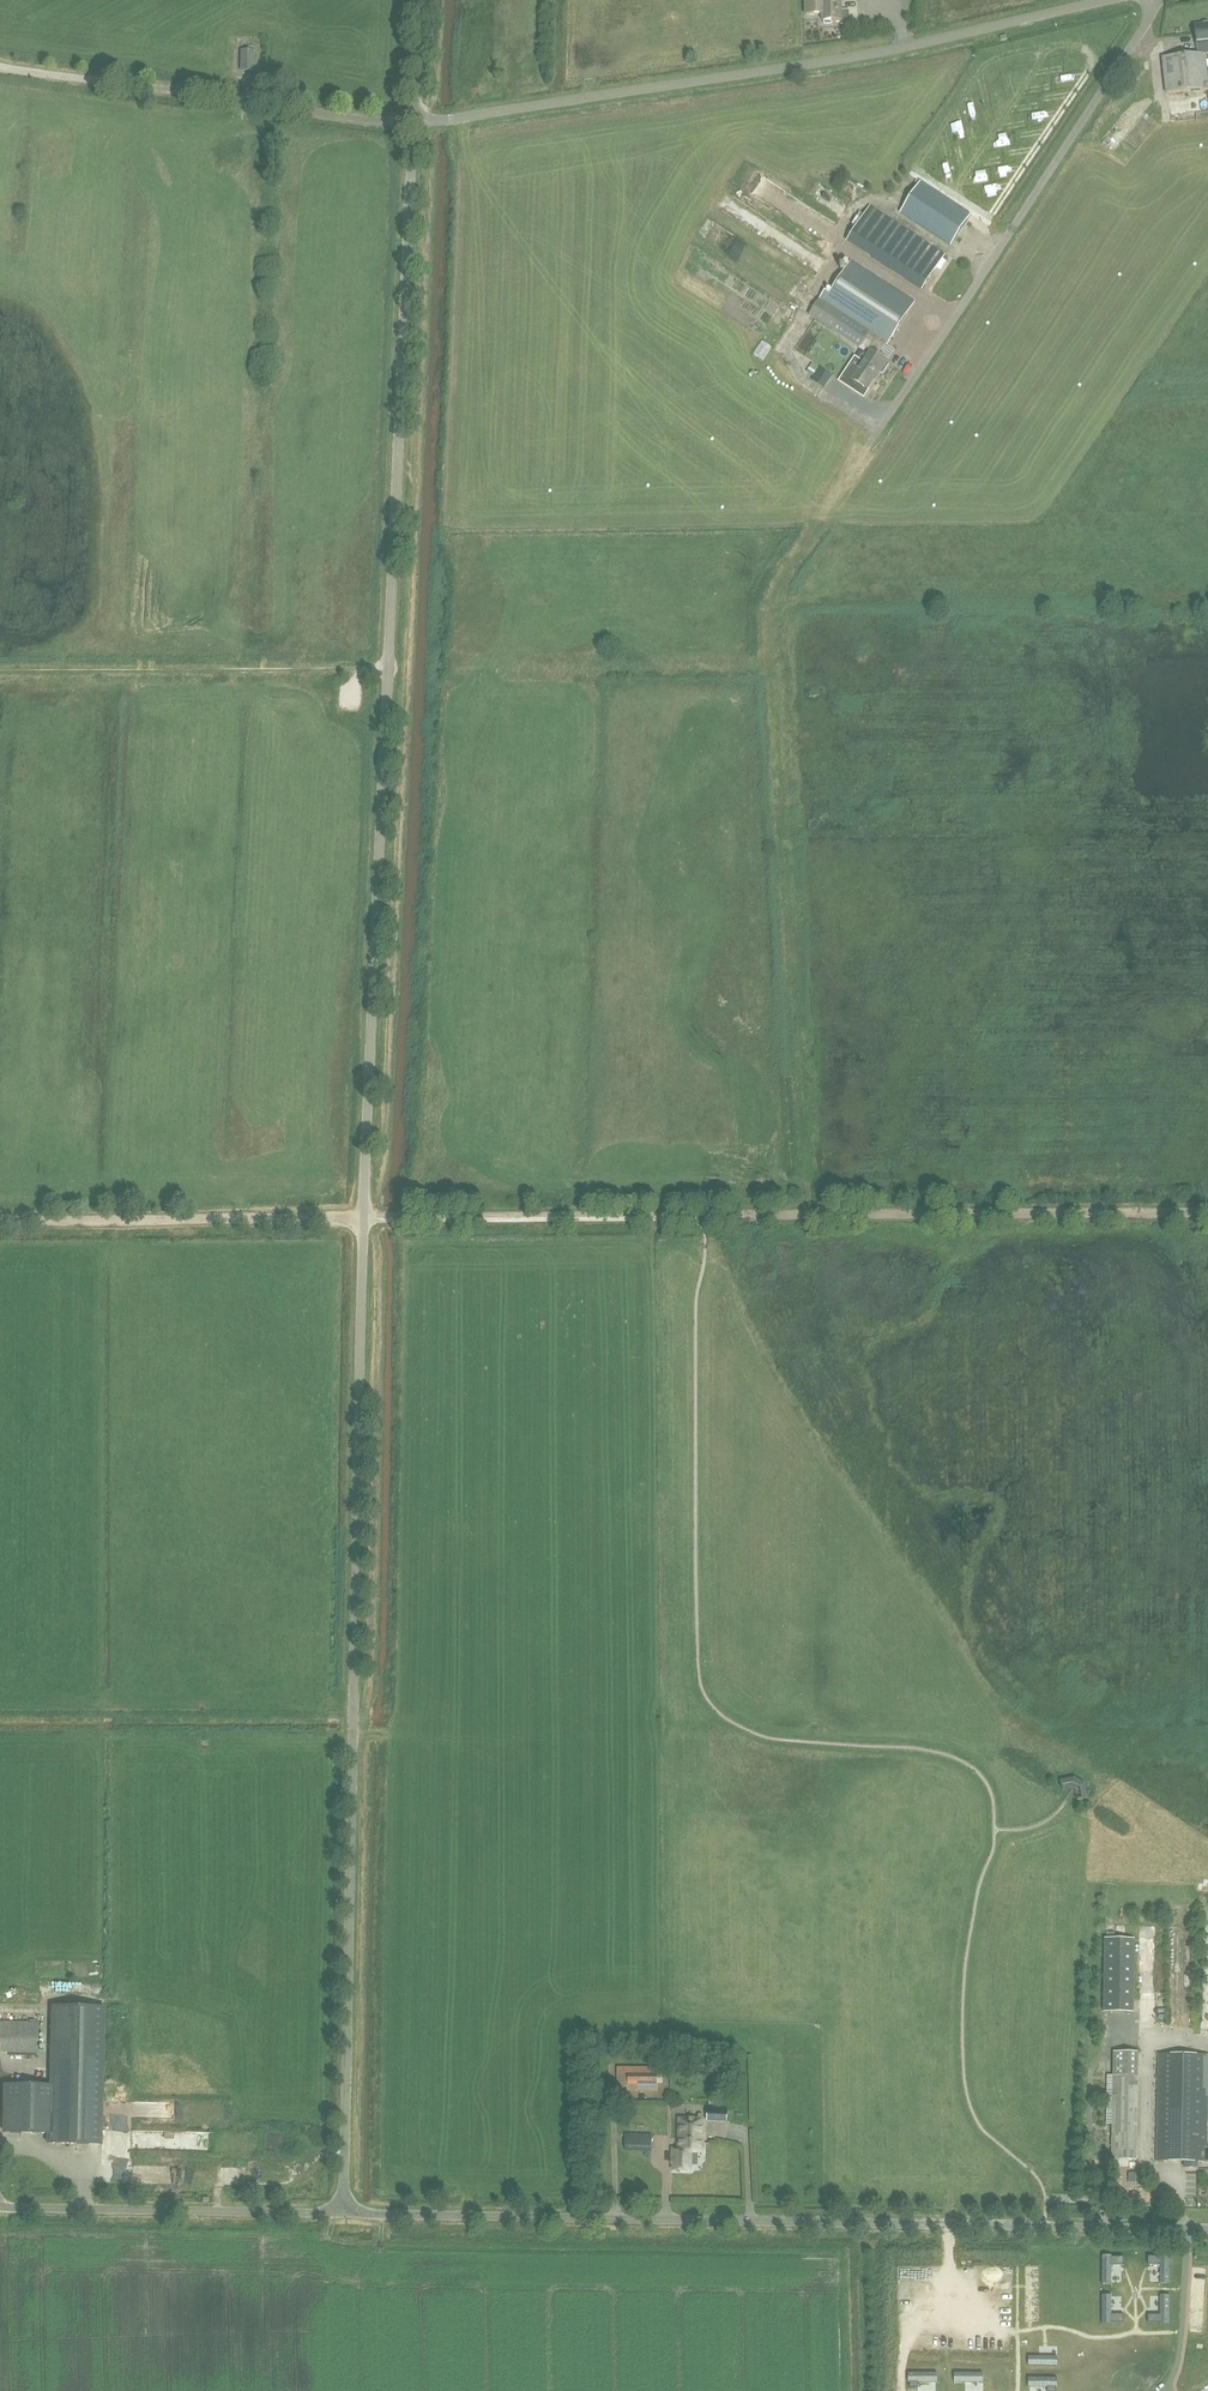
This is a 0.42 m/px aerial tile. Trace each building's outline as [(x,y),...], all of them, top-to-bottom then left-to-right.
[(822,14),(823,22),(841,21),(841,1),(823,1),(823,0),(805,0),(806,15),(822,14)] [(848,7),(848,22),(860,22),(860,7),(848,7)] [(1198,55),(1205,54),(1207,54),(1207,24),(1194,26),(1196,46),(1197,46),(1198,55)] [(253,71),(253,51),(242,51),(241,70),(253,71)] [(1205,54),(1198,55),(1163,58),(1166,94),(1207,89),(1207,82),(1205,54)] [(921,183),(901,213),(952,246),(971,215),(921,183)] [(945,256),(870,207),(852,235),(877,251),(875,254),(925,287),(945,256)] [(840,381),(864,397),(869,389),(868,389),(878,373),(879,374),(880,372),(885,371),(888,367),(887,362),(888,361),(881,356),(883,353),(881,351),(885,344),(887,345),(914,303),(851,262),(830,294),(825,291),(810,315),(859,348),(861,345),(871,351),(864,363),(862,361),(855,372),(849,368),(840,381)] [(816,374),(829,382),(833,376),(820,368),(816,374)] [(1105,1938),(1104,2010),(1134,2011),(1135,1938),(1105,1938)] [(67,1989),(77,1988),(77,1980),(66,1980),(67,1989)] [(48,2143),(101,2144),(100,2006),(49,2006),(49,2085),(4,2086),(4,2134),(47,2133),(48,2143)] [(1168,2020),(1168,2011),(1155,2011),(1155,2020),(1168,2020)] [(38,2023),(0,2023),(0,2054),(38,2054),(38,2023)] [(1113,2123),(1112,2159),(1136,2159),(1137,2135),(1138,2075),(1138,2051),(1114,2051),(1114,2075),(1113,2123)] [(1207,2145),(1207,2073),(1207,2054),(1159,2053),(1157,2160),(1207,2161),(1207,2160),(1207,2145)] [(617,2092),(658,2092),(657,2067),(617,2067),(617,2092)] [(728,2106),(707,2106),(707,2123),(728,2124),(728,2106)] [(106,2113),(115,2133),(132,2125),(125,2111),(119,2114),(116,2108),(106,2113)] [(703,2152),(704,2118),(680,2118),(679,2148),(674,2148),(674,2169),(691,2170),(692,2152),(703,2152)] [(190,2149),(190,2130),(136,2130),(136,2149),(190,2149)] [(129,2165),(130,2134),(105,2133),(105,2165),(129,2165)] [(652,2134),(625,2134),(626,2152),(652,2151),(652,2134)] [(125,2166),(111,2168),(114,2185),(128,2183),(125,2166)] [(227,2176),(227,2185),(242,2185),(242,2167),(207,2167),(207,2176),(227,2176)] [(1102,2254),(1103,2283),(1124,2283),(1124,2254),(1102,2254)] [(1148,2254),(1148,2283),(1170,2283),(1170,2254),(1148,2254)] [(1103,2295),(1102,2324),(1124,2324),(1124,2295),(1103,2295)] [(1148,2295),(1148,2324),(1170,2324),(1170,2295),(1148,2295)] [(1029,2344),(1029,2365),(1057,2365),(1057,2344),(1029,2344)] [(908,2390),(936,2390),(936,2373),(908,2373),(908,2390)] [(954,2390),(983,2390),(983,2373),(954,2373),(954,2390)] [(1029,2390),(1057,2390),(1057,2377),(1029,2377),(1029,2390)]
